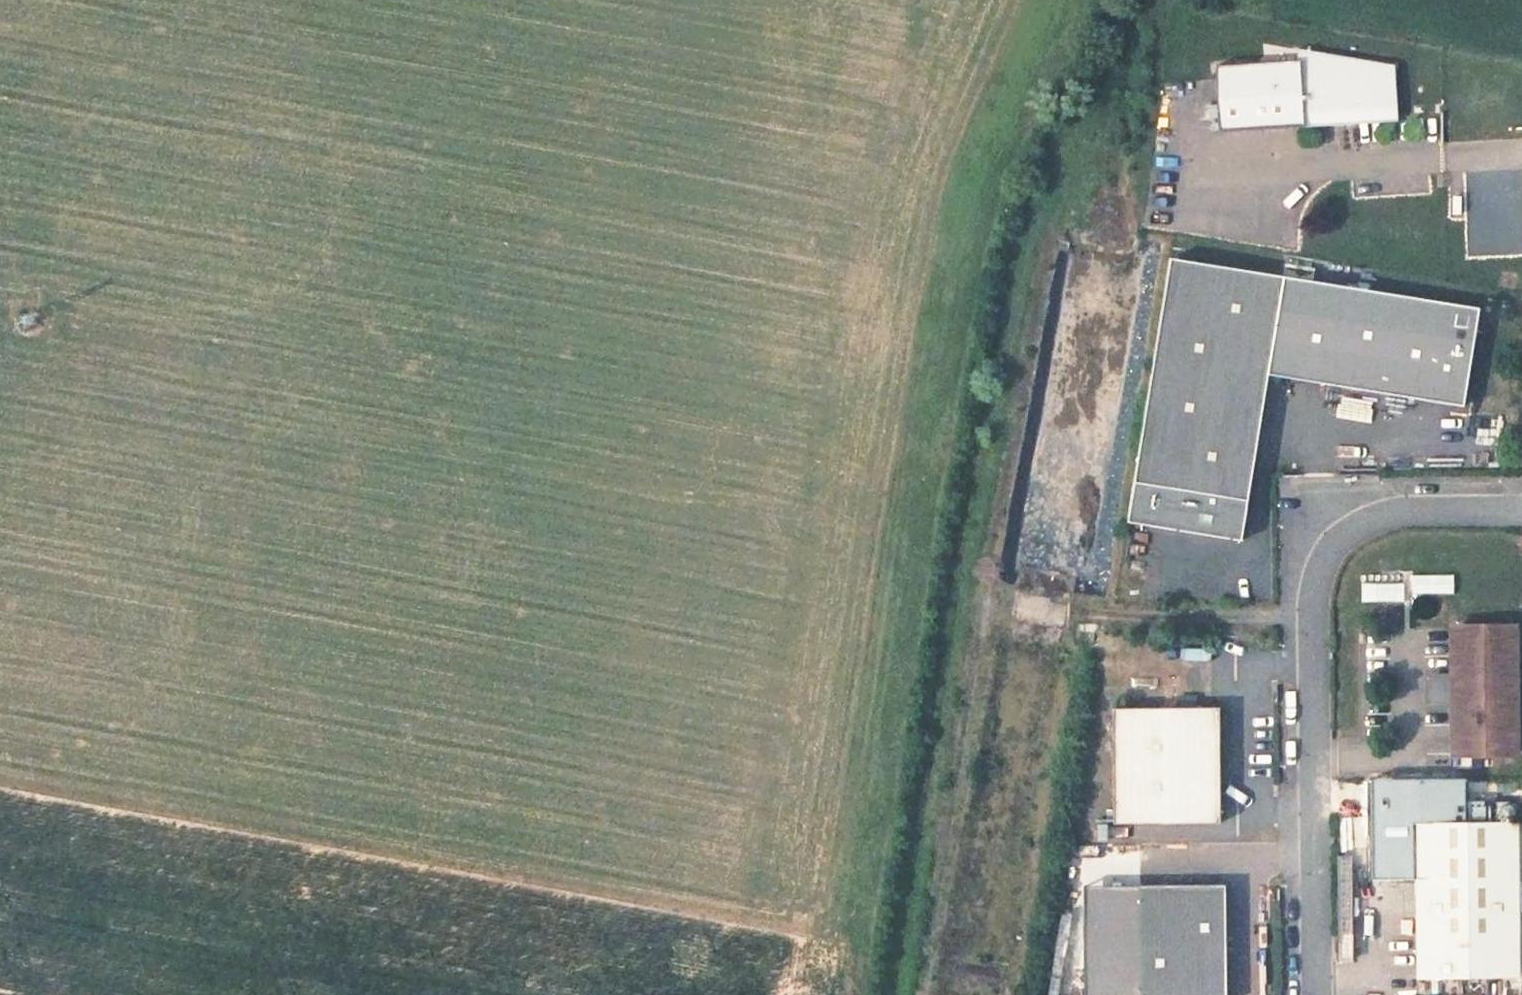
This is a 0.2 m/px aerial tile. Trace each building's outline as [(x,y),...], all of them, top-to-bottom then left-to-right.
[(1293,63),(1210,67),(1211,135),(1298,130),(1298,123),(1381,119),(1389,69),(1293,52),(1293,63)] [(1521,253),(1521,169),(1463,171),(1467,256),(1521,253)] [(1285,275),(1170,255),(1127,519),(1241,537),(1268,375),(1285,275)] [(1458,408),(1475,308),(1285,275),(1268,375),(1458,408)] [(1401,601),(1402,581),(1359,581),(1359,601),(1401,601)] [(1514,625),(1452,626),(1452,675),(1453,705),(1453,752),(1515,752),(1514,625)] [(1453,705),(1452,675),(1432,675),(1433,705),(1453,705)] [(1219,707),(1112,708),(1113,824),(1220,823),(1219,707)] [(1495,823),(1415,824),(1417,976),(1518,976),(1517,801),(1495,801),(1495,823)] [(1106,824),(1098,824),(1098,841),(1106,841),(1106,824)] [(1140,885),(1141,994),(1227,994),(1226,884),(1140,885)]
